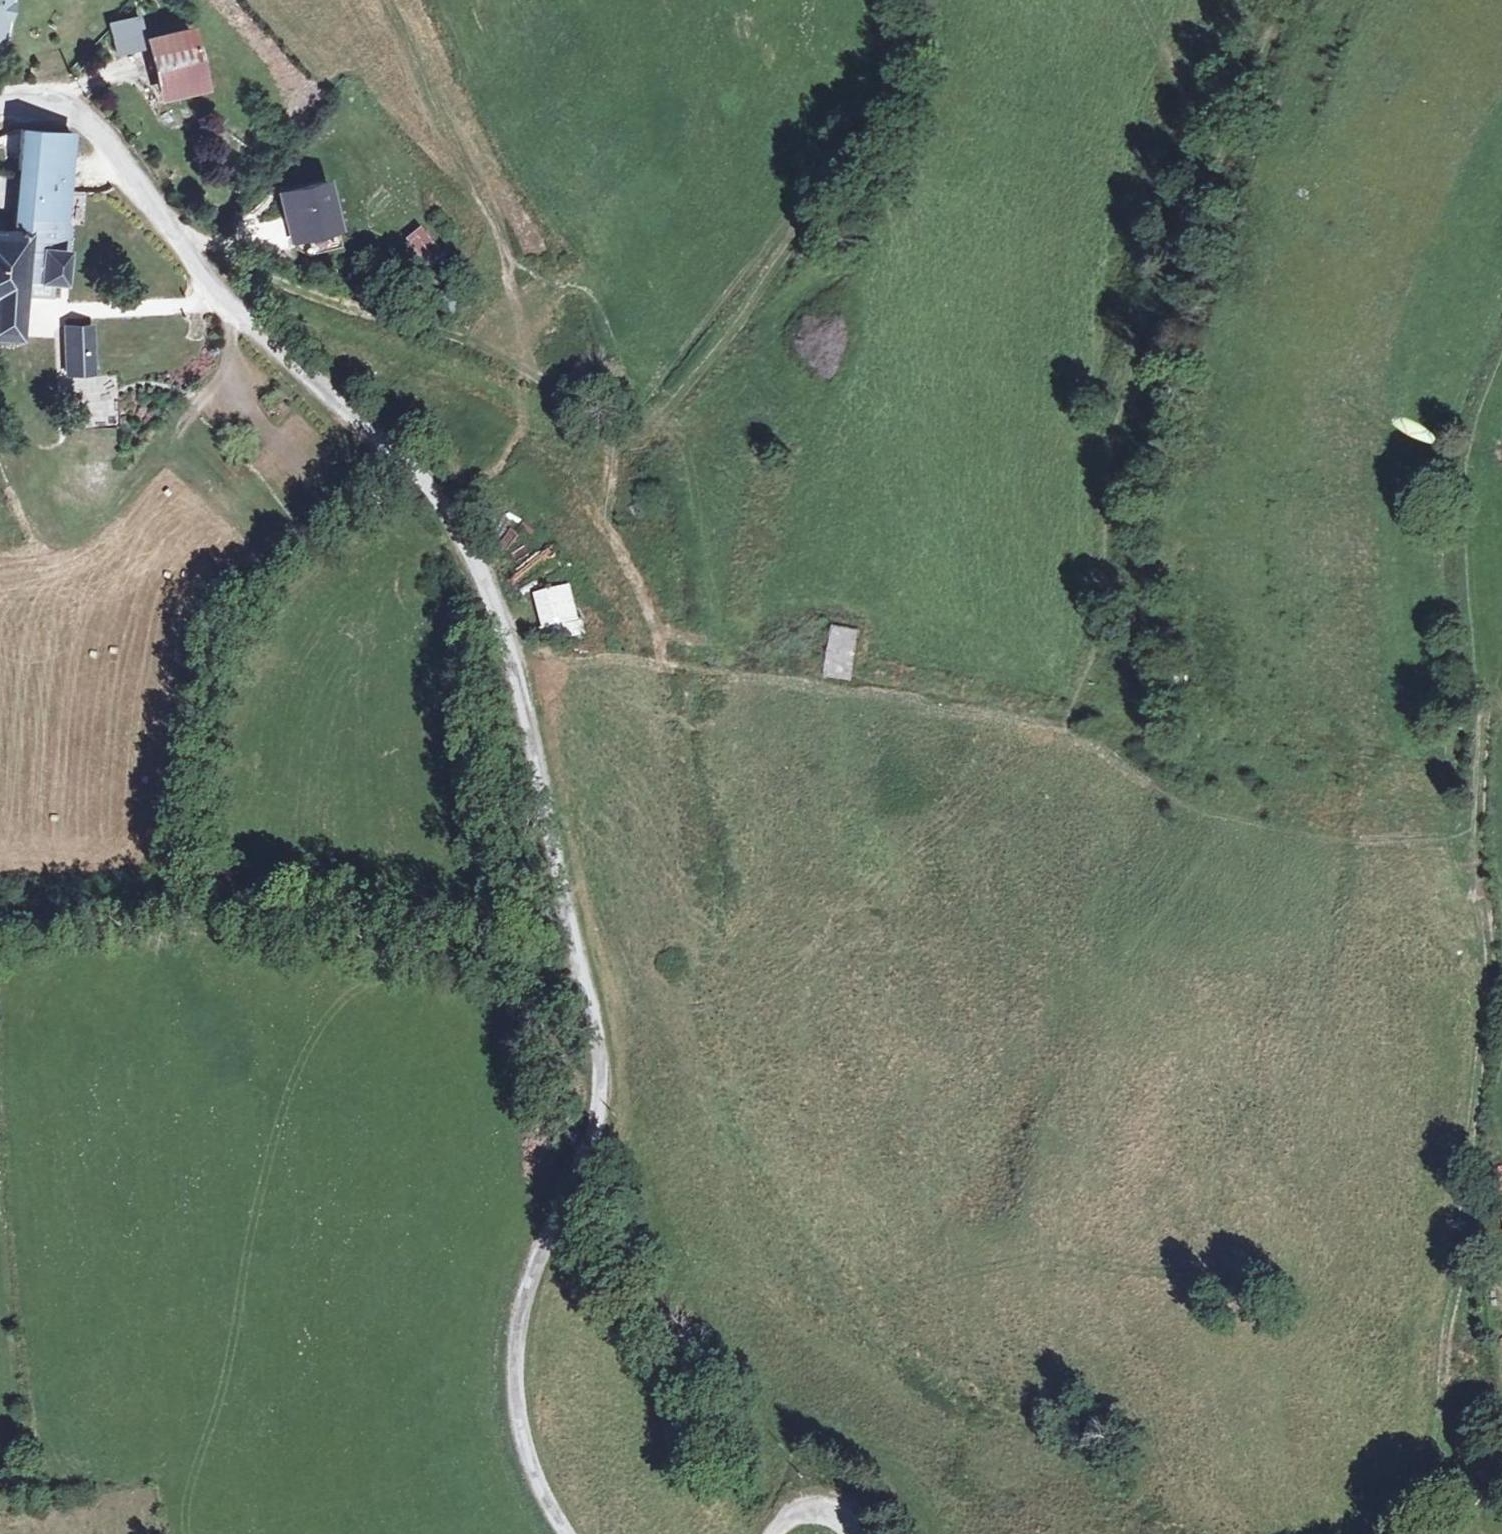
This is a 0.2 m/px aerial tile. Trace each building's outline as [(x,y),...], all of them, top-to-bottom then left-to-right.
[(202,87),(188,28),(143,39),(137,16),(108,23),(115,52),(149,44),(162,96),(202,87)] [(68,224),(64,224),(72,134),(20,130),(17,169),(16,168),(10,232),(0,231),(0,335),(17,336),(22,280),(62,282),(68,224)] [(323,182),(281,194),(293,239),(323,231),(316,208),(329,204),(323,182)] [(444,257),(425,233),(413,243),(432,266),(444,257)] [(92,372),(90,327),(66,328),(67,373),(92,372)] [(570,590),(535,599),(546,643),(585,635),(582,621),(578,622),(570,590)] [(851,681),(859,630),(834,626),(826,677),(851,681)]
